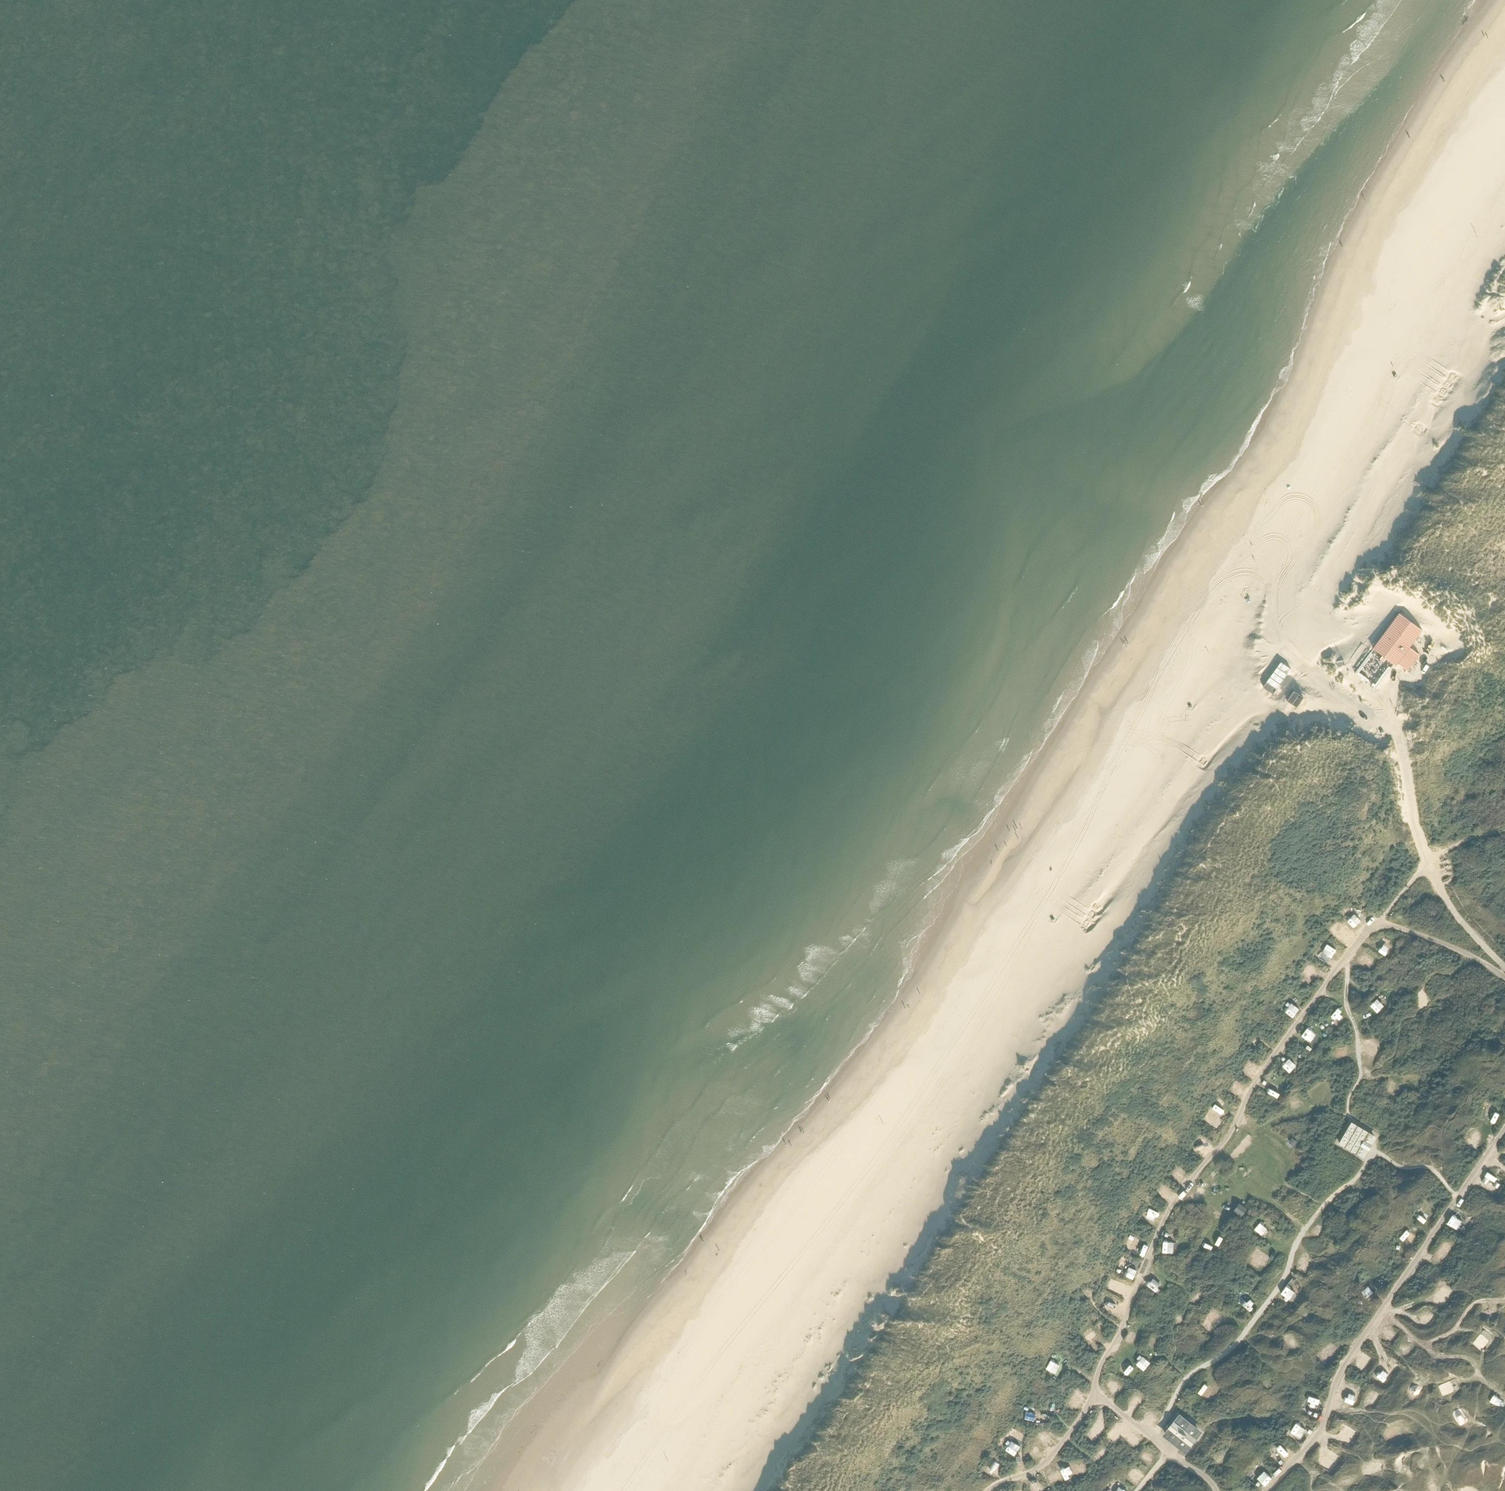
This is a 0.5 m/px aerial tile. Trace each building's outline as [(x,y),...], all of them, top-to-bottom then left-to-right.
[(1421,629),(1399,613),(1355,673),(1377,689),(1397,663),(1407,670),(1418,654),(1408,647),(1421,629)] [(1305,696),(1295,690),(1291,696),(1288,701),(1298,708),(1305,696)] [(1361,1157),(1374,1136),(1352,1123),(1339,1143),(1361,1157)] [(1240,1203),(1235,1210),(1242,1216),(1248,1209),(1240,1203)] [(1176,1422),(1174,1420),(1168,1429),(1169,1430),(1165,1435),(1184,1450),(1188,1445),(1190,1447),(1197,1438),(1195,1437),(1199,1432),(1180,1417),(1176,1422)]
